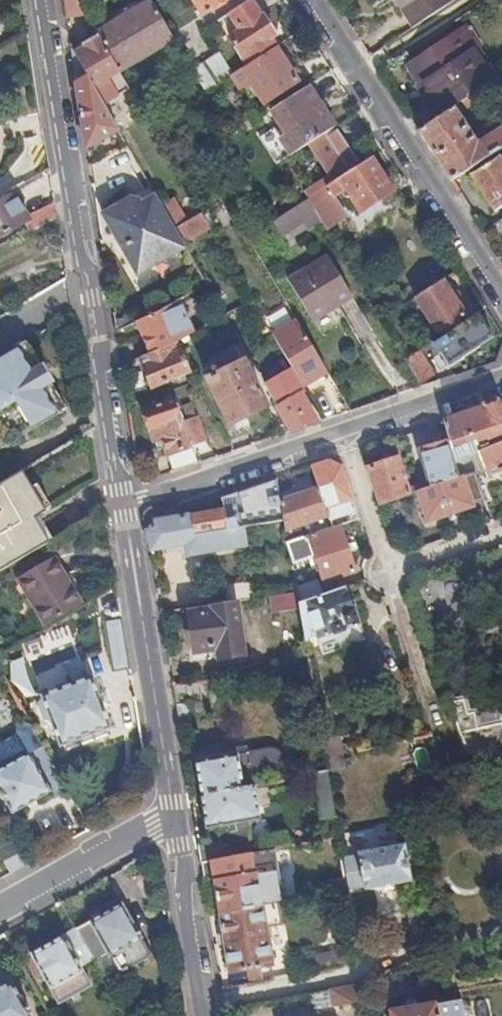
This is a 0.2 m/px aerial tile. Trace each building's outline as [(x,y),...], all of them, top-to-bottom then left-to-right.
[(65,20),(83,10),(77,0),(62,0),(65,20)] [(201,16),(227,0),(191,0),(201,16)] [(228,37),(246,65),(275,46),(270,38),(274,35),(262,17),(251,0),(248,0),(227,14),(239,31),(228,37)] [(410,25),(450,0),(394,0),(410,25)] [(151,2),(97,34),(119,72),(174,40),(152,4),(151,2)] [(83,48),(73,54),(85,75),(98,97),(103,105),(129,90),(119,72),(97,34),(80,44),(83,48)] [(432,101),(435,99),(445,114),(479,91),(492,82),(484,69),(487,67),(473,47),(466,52),(455,35),(410,64),(422,83),(420,85),(432,101)] [(263,103),(297,81),(275,46),(246,65),(240,69),(242,73),(238,76),(243,84),(248,81),(263,103)] [(219,54),(192,71),(205,92),(231,74),(219,54)] [(75,81),(78,102),(86,147),(112,132),(117,129),(103,105),(98,97),(85,75),(75,81)] [(271,109),(285,133),(280,136),(290,154),(312,140),(334,126),(322,108),(323,108),(308,85),(271,109)] [(498,120),(479,91),(445,114),(418,132),(450,180),(501,147),(501,127),(498,120)] [(334,126),(312,140),(336,179),(307,198),(315,213),(320,220),(325,228),(346,215),(334,197),(345,191),(359,212),(393,190),(371,157),(360,164),(335,125),(334,126)] [(280,136),(272,141),(283,158),(290,154),(280,136)] [(470,175),(494,211),(501,206),(501,155),(470,175)] [(188,190),(161,205),(174,228),(201,212),(197,205),(188,190)] [(130,197),(105,211),(125,246),(120,249),(135,275),(184,247),(182,242),(174,228),(161,205),(155,195),(141,204),(139,201),(130,197)] [(25,223),(30,231),(58,218),(55,203),(28,217),(15,196),(0,204),(0,239),(25,223)] [(269,222),(276,236),(301,221),(307,229),(320,220),(315,213),(307,198),(269,222)] [(105,211),(101,214),(120,249),(125,246),(105,211)] [(201,212),(174,228),(182,242),(210,226),(201,212)] [(327,258),(299,274),(322,313),(351,297),(327,258)] [(288,281),(311,320),(322,313),(299,274),(288,281)] [(437,332),(464,314),(442,280),(415,297),(437,332)] [(381,293),(379,295),(387,308),(390,307),(381,293)] [(148,329),(142,332),(150,352),(175,340),(176,342),(192,332),(177,301),(161,309),(161,311),(152,315),(151,314),(143,318),(148,329)] [(300,381),(302,385),(327,372),(315,349),(297,320),(273,334),(278,344),(282,349),(292,366),(300,381)] [(152,387),(188,371),(176,342),(175,340),(150,352),(151,352),(141,356),(145,365),(143,366),(152,387)] [(4,444),(5,446),(57,414),(41,387),(38,386),(31,391),(26,383),(33,379),(33,375),(17,347),(0,357),(0,438),(4,444)] [(420,348),(404,358),(421,387),(440,380),(420,348)] [(242,362),(237,352),(228,356),(232,366),(207,379),(229,424),(266,406),(244,361),(242,362)] [(264,382),(278,406),(292,431),(318,422),(301,395),(306,392),(302,385),(300,381),(292,366),(264,382)] [(152,433),(159,430),(174,471),(198,463),(176,398),(143,410),(152,433)] [(443,420),(448,437),(451,448),(475,438),(478,447),(501,438),(501,403),(501,400),(443,420)] [(448,437),(419,447),(430,486),(464,474),(476,469),(470,454),(454,460),(451,448),(448,437)] [(479,451),(488,475),(501,469),(501,441),(479,451)] [(398,454),(368,465),(381,503),(410,492),(408,486),(398,454)] [(313,465),(319,486),(329,515),(332,526),(340,524),(360,517),(342,465),(329,459),(313,465)] [(50,543),(36,519),(47,512),(47,511),(43,513),(29,490),(32,488),(23,472),(0,485),(0,573),(50,543)] [(428,520),(474,504),(464,474),(430,486),(421,489),(418,490),(428,520)] [(242,511),(236,512),(238,526),(245,525),(284,518),(281,498),(277,477),(237,491),(242,511)] [(418,483),(408,486),(410,492),(418,490),(421,489),(418,483)] [(319,486),(281,498),(284,518),(286,530),(329,515),(319,486)] [(193,514),(196,534),(238,526),(236,512),(242,511),(237,491),(222,496),(224,508),(193,514)] [(156,521),(150,532),(153,549),(186,543),(188,554),(248,543),(245,525),(238,526),(196,534),(193,514),(192,514),(156,521)] [(323,582),(356,571),(340,524),(332,526),(288,540),(287,541),(294,561),(315,555),(318,566),(316,567),(317,570),(320,570),(323,582)] [(54,558),(19,579),(48,627),(82,606),(54,558)] [(254,581),(225,586),(228,602),(237,601),(258,598),(254,581)] [(355,604),(353,605),(346,585),(305,599),(324,652),(366,638),(361,623),(361,622),(355,604)] [(271,596),(273,612),(300,608),(299,601),(297,592),(271,596)] [(219,657),(245,654),(237,601),(228,602),(213,604),(214,610),(195,613),(191,613),(196,650),(218,647),(219,657)] [(105,623),(113,675),(132,672),(121,603),(111,605),(105,610),(107,618),(113,620),(113,622),(105,623)] [(213,604),(194,607),(195,613),(214,610),(213,604)] [(92,676),(88,677),(80,657),(65,664),(72,683),(41,695),(42,698),(40,700),(38,703),(38,706),(38,708),(40,713),(42,717),(44,720),(47,721),(51,722),(60,747),(63,746),(65,752),(110,734),(109,729),(111,728),(92,676)] [(464,698),(448,702),(450,707),(464,701),(464,698)] [(450,707),(469,763),(478,762),(475,751),(501,740),(501,714),(498,715),(499,723),(478,728),(474,712),(466,713),(464,701),(450,707)] [(64,784),(34,731),(31,725),(22,728),(16,734),(0,744),(0,791),(12,813),(51,792),(55,800),(68,792),(64,784)] [(475,751),(478,762),(501,758),(501,740),(475,751)] [(268,749),(197,761),(202,794),(254,784),(252,777),(272,773),(275,772),(278,769),(281,766),(282,763),(283,760),(283,757),(281,754),(279,752),(276,750),(273,749),(268,749)] [(272,781),(254,784),(258,807),(275,803),(272,781)] [(229,830),(230,839),(200,845),(202,860),(233,855),(231,848),(253,843),(250,820),(260,818),(258,807),(254,784),(202,794),(207,827),(219,825),(221,832),(229,830)] [(0,850),(0,851),(12,873),(30,863),(16,841),(0,850)] [(365,888),(412,880),(405,842),(358,850),(365,888)] [(233,855),(202,860),(206,880),(216,878),(221,912),(278,902),(284,901),(276,854),(274,854),(272,847),(233,855)] [(331,855),(334,875),(346,873),(342,853),(331,855)] [(122,902),(76,928),(93,959),(94,961),(108,953),(110,956),(120,950),(125,958),(147,945),(122,902)] [(267,926),(282,923),(278,902),(221,912),(231,972),(273,964),(267,926)] [(94,989),(81,966),(93,959),(76,928),(31,952),(61,1007),(94,989)] [(346,949),(294,959),(297,975),(349,965),(346,949)] [(13,981),(0,988),(0,1015),(32,1015),(13,981)] [(361,1015),(356,983),(332,988),(337,1015),(354,1015),(361,1015)] [(461,1000),(435,1005),(435,1003),(391,1011),(391,1015),(464,1015),(461,1000)]
